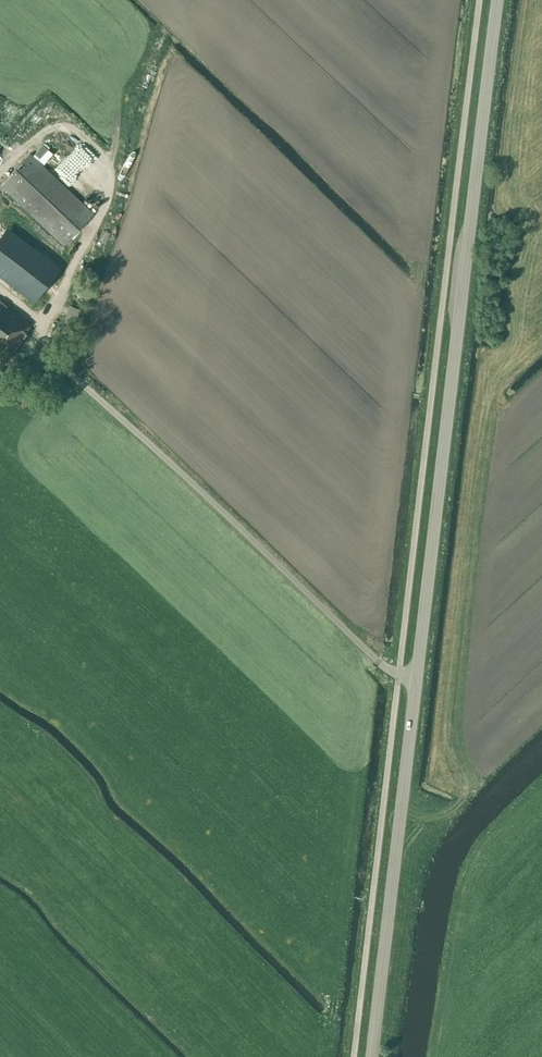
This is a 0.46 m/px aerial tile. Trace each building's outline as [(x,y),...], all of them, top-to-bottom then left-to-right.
[(0,186),(64,246),(94,214),(30,154),(0,186)] [(0,234),(0,273),(33,299),(58,266),(6,226),(0,234)] [(27,334),(25,332),(31,324),(0,301),(0,353),(1,353),(2,352),(10,358),(27,334)]
